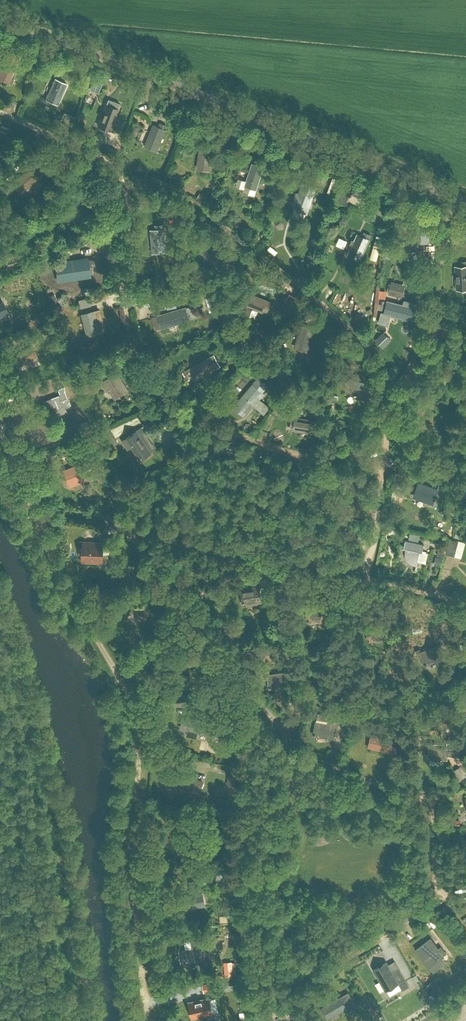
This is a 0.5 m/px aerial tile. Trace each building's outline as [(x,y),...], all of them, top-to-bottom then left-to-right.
[(30,47),(27,55),(34,57),(36,49),(30,47)] [(19,55),(7,50),(0,68),(0,78),(8,82),(19,55)] [(48,50),(43,61),(49,64),(51,59),(51,58),(54,52),(48,50)] [(48,93),(46,99),(57,103),(66,83),(58,80),(57,83),(53,81),(52,85),(48,93)] [(109,129),(117,108),(119,103),(104,97),(102,103),(105,104),(98,125),(109,129)] [(180,111),(177,118),(183,121),(186,114),(180,111)] [(145,145),(157,149),(158,150),(167,125),(161,123),(159,127),(157,126),(156,129),(152,127),(145,145)] [(209,169),(212,148),(204,147),(204,149),(200,148),(198,167),(209,169)] [(255,188),(263,163),(255,160),(253,167),(249,166),(243,184),(255,188)] [(23,190),(38,177),(30,168),(13,183),(17,188),(20,186),(23,190)] [(296,192),(292,203),(294,204),(294,205),(305,209),(308,210),(316,185),(302,181),(298,192),(296,192)] [(75,221),(87,218),(82,196),(74,198),(75,201),(70,202),(75,221)] [(374,204),(368,217),(378,221),(383,208),(374,204)] [(274,221),(283,228),(288,222),(279,215),(274,221)] [(155,232),(150,232),(152,251),(166,250),(163,224),(154,225),(155,232)] [(359,259),(370,235),(363,231),(360,238),(356,237),(348,254),(359,259)] [(213,267),(228,257),(212,233),(197,243),(201,249),(198,251),(198,253),(203,260),(205,261),(208,259),(213,267)] [(448,237),(439,238),(439,249),(449,249),(448,237)] [(91,271),(90,265),(95,265),(94,258),(67,261),(68,271),(71,270),(71,274),(91,271)] [(459,266),(456,266),(457,289),(465,288),(465,261),(459,261),(459,266)] [(402,296),(406,283),(392,279),(388,293),(402,296)] [(163,301),(164,301),(169,300),(178,299),(177,290),(168,292),(157,294),(158,302),(163,301)] [(272,301),(266,299),(244,291),(241,298),(242,298),(240,303),(261,311),(263,306),(270,309),(272,301)] [(414,320),(417,308),(387,300),(384,311),(414,320)] [(161,328),(190,320),(186,306),(157,315),(161,328)] [(86,335),(104,330),(99,309),(86,312),(86,315),(82,317),(86,335)] [(307,351),(315,328),(302,324),(294,347),(307,351)] [(392,337),(385,330),(376,339),(383,346),(392,337)] [(10,355),(17,367),(36,357),(29,345),(10,355)] [(246,351),(241,355),(243,357),(241,359),(246,365),(253,360),(246,351)] [(195,380),(221,365),(214,353),(183,371),(187,379),(193,376),(195,380)] [(350,356),(348,363),(355,365),(357,358),(350,356)] [(128,390),(117,371),(101,381),(107,391),(109,389),(115,398),(128,390)] [(360,397),(363,397),(371,392),(363,379),(351,376),(340,382),(346,394),(360,397)] [(281,378),(275,386),(281,390),(287,382),(281,378)] [(256,380),(252,384),(234,406),(244,414),(262,392),(259,389),(262,386),(261,385),(263,383),(258,379),(256,380)] [(0,382),(0,394),(8,389),(3,380),(0,382)] [(89,391),(84,382),(79,384),(84,394),(89,391)] [(65,411),(62,401),(68,399),(63,386),(57,388),(59,394),(42,399),(46,409),(48,408),(50,414),(59,411),(60,413),(65,411)] [(292,417),(291,423),(291,429),(313,432),(314,420),(292,417)] [(86,420),(77,424),(80,431),(89,427),(86,420)] [(140,459),(150,452),(148,450),(155,445),(142,426),(126,438),(140,459)] [(110,430),(101,436),(108,448),(117,442),(110,430)] [(86,479),(82,468),(87,466),(83,455),(77,457),(80,464),(64,469),(67,478),(69,477),(72,484),(82,480),(82,481),(86,479)] [(352,492),(349,494),(351,498),(359,494),(358,491),(364,488),(360,482),(349,487),(352,492)] [(437,489),(418,482),(414,494),(425,499),(425,501),(431,503),(434,494),(441,497),(445,486),(439,484),(437,489)] [(393,488),(391,500),(397,501),(399,489),(393,488)] [(151,502),(146,505),(151,512),(155,509),(151,502)] [(444,531),(451,533),(455,516),(449,514),(444,531)] [(84,540),(83,562),(103,563),(103,553),(111,553),(111,536),(104,536),(104,541),(84,540)] [(424,561),(427,551),(421,550),(423,543),(404,538),(402,546),(406,546),(404,552),(406,558),(410,562),(416,563),(416,559),(424,561)] [(453,555),(457,540),(450,538),(446,553),(453,555)] [(436,556),(434,564),(441,566),(443,557),(436,556)] [(262,600),(260,586),(242,588),(244,601),(256,600),(257,600),(262,600)] [(145,622),(150,607),(135,602),(129,616),(145,622)] [(308,602),(301,603),(302,608),(307,607),(308,621),(320,620),(320,625),(327,625),(326,606),(308,607),(308,602)] [(436,645),(422,651),(420,648),(416,650),(418,655),(420,655),(424,664),(436,660),(441,658),(436,645)] [(270,674),(270,670),(264,671),(264,676),(268,675),(270,689),(288,686),(286,672),(270,674)] [(336,720),(338,712),(328,711),(328,714),(318,712),(314,735),(331,738),(334,726),(338,727),(339,721),(336,720)] [(213,723),(206,721),(184,716),(182,723),(185,724),(184,729),(188,730),(186,735),(197,738),(198,732),(210,735),(213,723)] [(391,752),(393,740),(372,735),(370,743),(372,743),(371,748),(391,752)] [(430,741),(429,757),(432,757),(431,759),(441,760),(442,758),(448,759),(449,755),(458,756),(459,742),(448,741),(448,743),(430,741)] [(229,769),(228,777),(239,777),(239,769),(229,769)] [(181,788),(191,791),(198,793),(200,786),(202,786),(204,781),(173,773),(170,783),(181,786),(181,788)] [(171,915),(186,911),(185,909),(195,907),(193,901),(200,900),(199,893),(170,899),(172,904),(169,905),(171,915)] [(450,903),(441,908),(444,914),(453,908),(450,903)] [(202,960),(211,958),(208,937),(190,940),(191,948),(180,950),(182,963),(202,960)] [(430,938),(416,949),(428,966),(446,952),(441,946),(439,948),(438,948),(430,938)] [(392,970),(387,961),(372,969),(385,990),(398,983),(402,989),(409,985),(398,967),(392,970)] [(215,981),(203,983),(204,992),(217,989),(215,981)] [(432,982),(427,985),(431,991),(436,987),(432,982)] [(349,1010),(356,1006),(348,991),(321,1007),(327,1016),(336,1010),(337,1013),(347,1007),(349,1010)] [(210,999),(189,1003),(192,1019),(203,1017),(213,1015),(212,1013),(217,1012),(215,1000),(210,1001),(210,999)] [(291,1006),(287,1008),(292,1017),(296,1014),(291,1006)]
